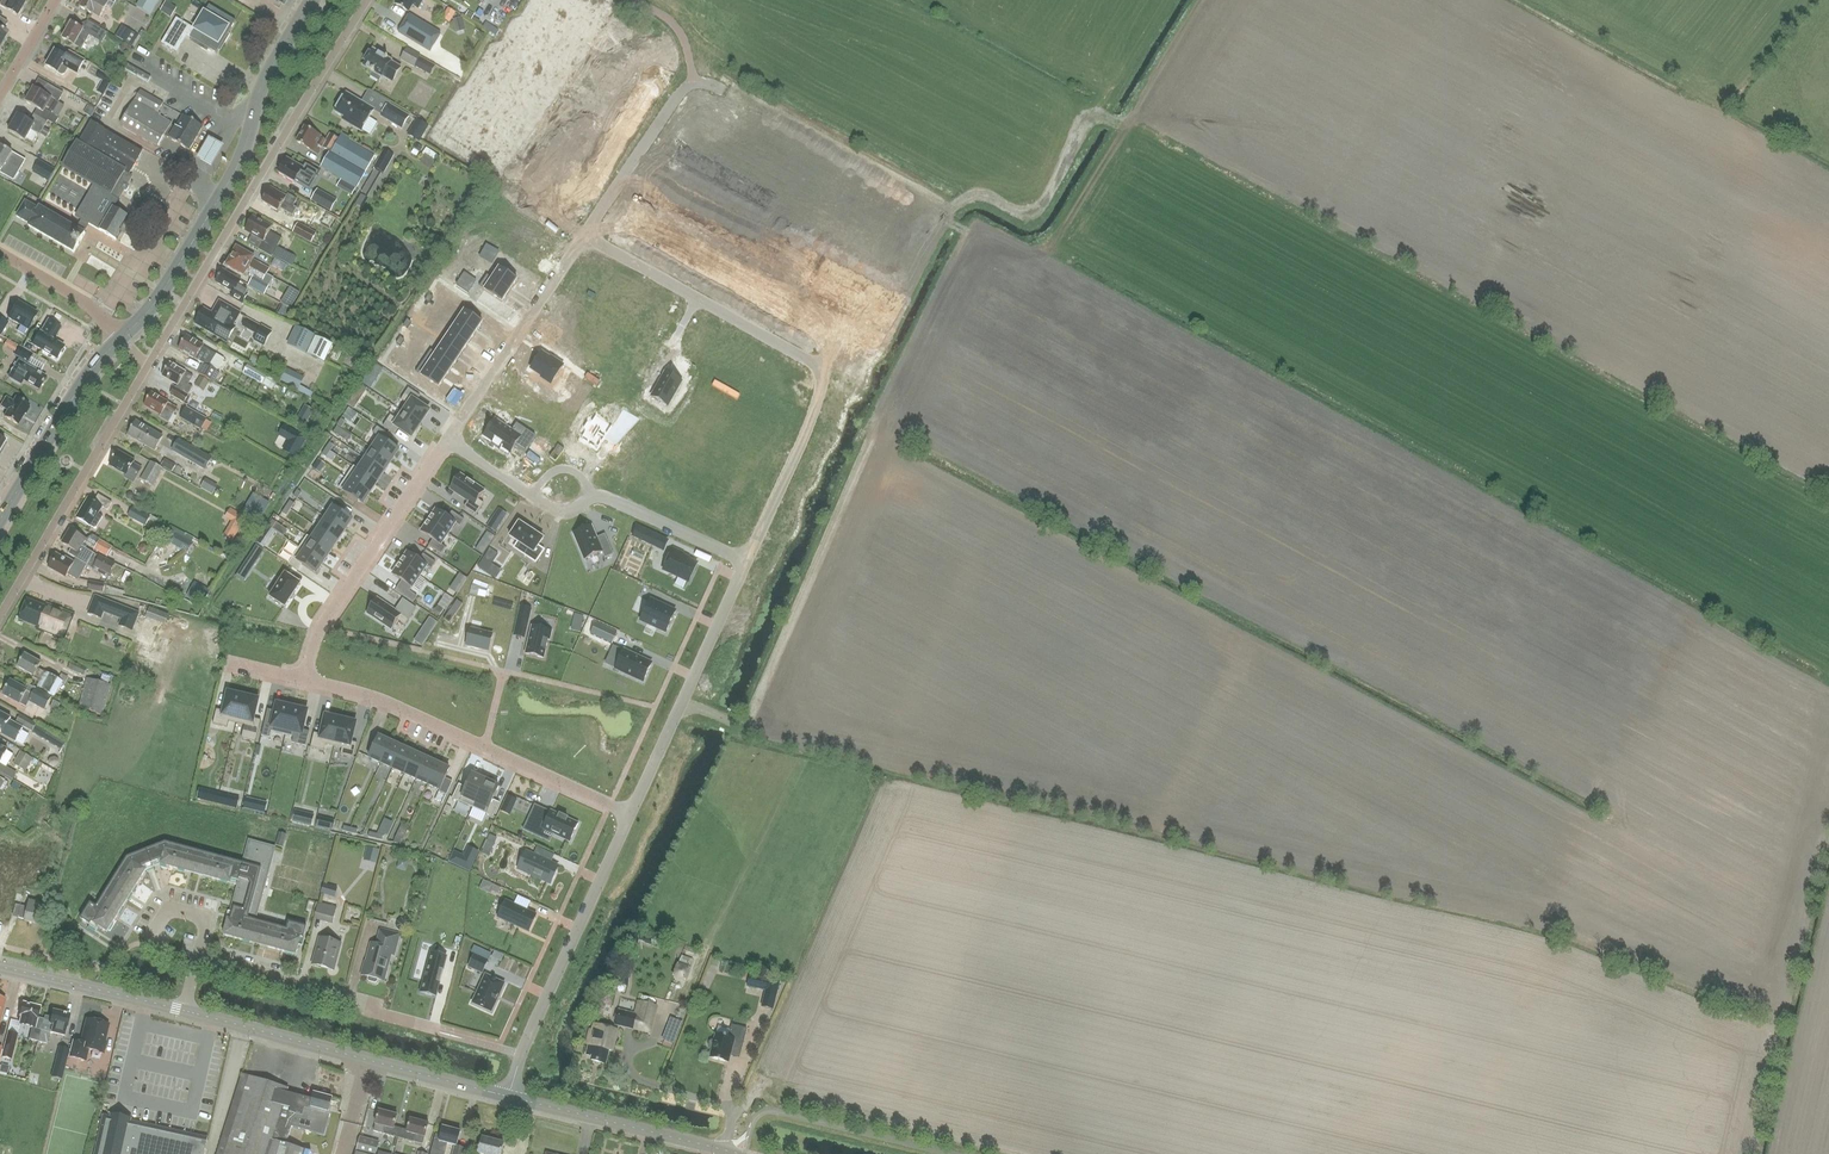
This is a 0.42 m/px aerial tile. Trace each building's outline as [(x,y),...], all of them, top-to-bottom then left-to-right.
[(17,17),(26,2),(24,0),(3,0),(0,4),(0,6),(17,17)] [(103,14),(107,6),(112,8),(117,0),(86,0),(81,8),(93,15),(93,14),(100,19),(103,14)] [(160,0),(143,0),(149,4),(145,12),(151,16),(160,0)] [(395,4),(409,13),(413,6),(418,9),(423,0),(398,0),(395,4)] [(169,17),(175,7),(165,2),(160,12),(169,17)] [(177,18),(162,44),(176,52),(187,35),(207,47),(212,39),(222,45),(224,41),(226,42),(231,34),(229,33),(236,21),(210,5),(195,29),(177,18)] [(443,19),(452,22),(456,11),(448,7),(443,19)] [(440,34),(409,15),(399,32),(430,51),(440,34)] [(462,18),(454,20),(457,31),(465,29),(462,18)] [(75,46),(75,45),(82,49),(89,36),(102,43),(108,33),(88,22),(83,30),(72,23),(63,39),(75,46)] [(133,47),(139,36),(130,30),(123,41),(133,47)] [(420,56),(407,48),(400,60),(414,68),(414,66),(420,56)] [(85,62),(76,56),(70,53),(67,57),(56,51),(47,67),(62,76),(65,75),(68,69),(77,75),(85,62)] [(391,62),(373,51),(363,67),(373,73),(370,77),(379,82),(382,77),(392,83),(401,68),(391,62)] [(420,56),(414,66),(424,72),(430,62),(420,56)] [(110,86),(114,79),(101,71),(97,78),(110,86)] [(47,108),(52,110),(57,102),(59,103),(64,94),(48,85),(43,93),(35,88),(26,103),(37,110),(35,114),(48,122),(48,121),(55,125),(59,118),(46,111),(47,108)] [(142,88),(120,125),(158,147),(165,136),(170,139),(169,140),(189,151),(196,138),(178,127),(177,129),(171,126),(172,124),(164,119),(172,105),(142,88)] [(342,120),(361,132),(374,111),(346,94),(335,113),(343,118),(342,120)] [(389,104),(381,117),(402,129),(409,116),(389,104)] [(50,131),(44,128),(48,122),(35,114),(30,122),(19,115),(9,132),(25,142),(32,130),(40,135),(40,134),(46,138),(50,131)] [(178,127),(196,138),(203,127),(184,116),(178,127)] [(418,119),(408,135),(419,142),(428,126),(418,119)] [(131,176),(129,174),(134,167),(124,161),(133,147),(92,123),(80,144),(78,142),(62,168),(95,187),(117,200),(119,201),(131,180),(131,179),(131,178),(131,177),(131,176)] [(330,152),(321,168),(356,189),(374,156),(349,142),(350,140),(340,134),(338,139),(330,134),(326,141),(321,138),(322,136),(305,127),(296,143),(313,152),(317,145),(330,152)] [(223,145),(208,136),(196,157),(211,165),(223,145)] [(0,148),(0,167),(3,169),(0,174),(13,182),(20,171),(18,170),(24,160),(1,146),(0,148)] [(124,161),(134,167),(142,152),(133,147),(124,161)] [(383,150),(374,168),(385,174),(394,156),(383,150)] [(319,171),(306,163),(303,168),(287,159),(279,173),(295,183),(297,181),(310,188),(319,171)] [(55,170),(40,161),(36,168),(43,172),(41,177),(48,181),(55,170)] [(26,202),(17,217),(30,224),(29,227),(75,253),(86,234),(83,232),(88,224),(116,240),(121,232),(119,230),(128,216),(113,207),(117,200),(95,187),(77,217),(82,220),(77,229),(40,208),(39,209),(26,202)] [(270,188),(262,202),(279,212),(281,209),(293,216),(297,208),(294,206),(297,199),(288,194),(286,197),(270,188)] [(315,194),(312,200),(330,211),(336,201),(325,194),(323,198),(315,194)] [(252,217),(245,230),(253,234),(252,236),(263,242),(259,250),(271,257),(272,256),(277,247),(281,239),(269,232),(272,226),(261,220),(260,221),(252,217)] [(298,223),(292,232),(311,243),(317,233),(298,223)] [(237,246),(231,256),(258,271),(259,268),(268,273),(270,269),(253,260),(255,256),(237,246)] [(277,247),(272,256),(289,265),(294,256),(277,247)] [(231,256),(226,266),(244,276),(245,274),(252,279),(248,286),(264,295),(274,278),(267,274),(268,273),(259,268),(258,271),(231,256)] [(497,266),(489,278),(510,291),(517,280),(497,266)] [(242,304),(248,293),(247,293),(247,292),(238,286),(241,281),(222,270),(215,282),(234,293),(231,298),(242,304)] [(487,276),(479,287),(502,302),(510,291),(489,278),(487,276)] [(425,301),(429,303),(433,297),(429,295),(425,301)] [(281,303),(290,309),(294,303),(284,298),(281,303)] [(27,329),(37,314),(18,303),(9,318),(27,329)] [(233,325),(239,314),(221,303),(214,316),(204,310),(196,323),(228,342),(236,327),(233,325)] [(464,311),(457,322),(475,334),(482,323),(464,311)] [(1,335),(8,323),(0,318),(0,335),(1,335)] [(403,326),(407,329),(411,323),(407,320),(403,326)] [(57,359),(64,347),(53,341),(60,327),(48,321),(41,333),(40,332),(33,346),(57,359)] [(457,322),(450,333),(468,345),(475,334),(457,322)] [(253,341),(264,347),(272,332),(262,326),(253,341)] [(333,345),(296,328),(288,346),(325,363),(333,345)] [(450,333),(443,344),(461,356),(468,345),(450,333)] [(203,348),(204,347),(187,336),(179,350),(196,360),(196,359),(204,364),(198,374),(214,384),(220,374),(209,367),(216,355),(203,348)] [(396,344),(401,346),(404,340),(400,338),(396,344)] [(436,353),(435,354),(453,366),(461,356),(443,344),(436,353)] [(28,363),(33,354),(19,346),(14,355),(28,363)] [(431,350),(423,362),(446,377),(453,366),(435,354),(436,353),(431,350)] [(541,353),(531,369),(542,376),(541,378),(551,385),(564,366),(551,357),(550,359),(541,353)] [(11,373),(9,378),(21,385),(23,381),(39,390),(47,377),(30,367),(30,368),(18,361),(14,368),(13,369),(12,370),(11,370),(11,371),(11,372),(11,373)] [(423,362),(410,381),(422,389),(428,381),(439,388),(446,377),(423,362)] [(162,376),(178,385),(176,388),(172,395),(184,402),(193,388),(188,385),(193,377),(186,373),(170,364),(162,376)] [(369,389),(382,370),(374,364),(361,383),(369,389)] [(262,385),(267,376),(248,365),(243,374),(262,385)] [(286,370),(280,381),(298,390),(303,379),(286,370)] [(665,372),(651,397),(667,406),(681,381),(665,372)] [(267,376),(262,385),(272,390),(277,382),(267,376)] [(194,386),(204,391),(209,382),(200,377),(194,386)] [(353,409),(366,390),(359,385),(346,405),(353,409)] [(406,404),(401,411),(421,425),(426,416),(429,411),(416,403),(420,397),(408,389),(401,400),(406,404)] [(169,403),(152,394),(144,407),(161,416),(159,418),(169,424),(174,415),(175,415),(178,410),(169,404),(169,403)] [(28,408),(29,406),(16,398),(14,402),(7,398),(1,406),(9,411),(4,417),(17,425),(25,413),(26,414),(29,409),(28,408)] [(202,402),(198,410),(211,416),(215,408),(202,402)] [(187,407),(180,418),(201,430),(207,419),(187,407)] [(584,434),(580,440),(596,451),(604,439),(614,446),(639,419),(623,410),(612,427),(596,416),(592,422),(589,420),(581,432),(584,434)] [(391,416),(383,427),(395,435),(399,429),(412,437),(415,433),(421,425),(401,411),(396,419),(391,416)] [(304,425),(308,418),(299,412),(295,420),(304,425)] [(495,421),(485,437),(493,443),(491,445),(499,450),(501,448),(509,453),(514,445),(524,452),(535,436),(516,424),(511,432),(495,421)] [(155,451),(163,438),(136,422),(128,436),(155,451)] [(287,441),(282,450),(295,457),(307,438),(285,425),(279,436),(287,441)] [(378,436),(370,447),(391,461),(399,450),(378,436)] [(205,470),(212,458),(179,439),(171,451),(205,470)] [(681,446),(673,442),(663,464),(671,468),(681,446)] [(330,443),(326,449),(330,452),(334,446),(330,443)] [(370,447),(363,458),(384,472),(391,461),(370,447)] [(326,449),(322,455),(326,458),(330,452),(326,449)] [(134,482),(141,469),(134,464),(135,461),(118,451),(110,466),(127,476),(125,478),(134,482)] [(356,468),(356,469),(377,483),(384,472),(363,458),(356,468)] [(320,473),(325,464),(318,460),(313,468),(320,473)] [(407,478),(415,466),(408,461),(404,468),(401,465),(397,471),(407,478)] [(151,462),(140,479),(153,487),(163,469),(151,462)] [(354,467),(346,478),(370,494),(377,483),(356,469),(356,468),(354,467)] [(460,475),(450,489),(468,501),(464,507),(476,515),(484,504),(478,500),(484,491),(460,475)] [(346,478),(339,489),(362,505),(370,494),(346,478)] [(206,492),(212,495),(217,486),(212,483),(206,492)] [(297,491),(293,497),(297,499),(301,493),(297,491)] [(103,517),(97,514),(101,507),(108,511),(112,503),(99,495),(95,502),(90,499),(88,501),(87,500),(84,505),(85,506),(78,519),(90,526),(94,529),(96,528),(103,517)] [(412,509),(423,516),(429,506),(418,499),(412,509)] [(290,501),(286,507),(290,510),(294,504),(290,501)] [(331,506),(324,517),(345,531),(352,520),(331,506)] [(133,507),(130,514),(135,516),(133,520),(145,526),(150,517),(133,507)] [(286,507),(282,513),(286,516),(290,510),(286,507)] [(436,510),(429,521),(448,534),(455,523),(460,526),(464,520),(452,512),(448,518),(436,510)] [(324,517),(316,527),(338,542),(345,531),(324,517)] [(494,532),(500,523),(491,517),(485,526),(494,532)] [(272,520),(268,526),(272,529),(276,523),(272,520)] [(441,545),(448,534),(429,521),(421,532),(433,540),(429,546),(441,554),(445,548),(441,545)] [(519,523),(510,537),(528,549),(524,555),(536,563),(544,551),(538,546),(543,539),(519,523)] [(186,553),(193,538),(171,525),(163,540),(186,553)] [(591,526),(574,534),(585,560),(602,552),(605,558),(614,555),(608,541),(599,545),(591,526)] [(637,526),(632,537),(654,547),(659,536),(637,526)] [(309,538),(330,552),(338,542),(316,527),(309,538)] [(87,539),(71,530),(62,544),(71,549),(68,554),(77,559),(87,565),(93,569),(94,567),(99,557),(83,547),(87,539)] [(491,543),(495,537),(487,532),(483,538),(491,543)] [(264,533),(257,543),(264,547),(270,538),(264,533)] [(307,536),(300,547),(323,563),(330,552),(309,538),(307,536)] [(100,540),(95,550),(107,557),(113,548),(100,540)] [(256,547),(246,562),(253,567),(263,551),(256,547)] [(300,547),(292,558),(316,574),(323,563),(300,547)] [(673,549),(663,570),(688,582),(697,564),(682,557),(683,554),(673,549)] [(419,560),(408,553),(400,564),(419,577),(426,566),(431,569),(435,563),(423,554),(419,560)] [(87,565),(77,559),(75,562),(64,556),(63,557),(56,554),(48,568),(66,578),(68,575),(78,581),(87,565)] [(110,575),(115,565),(100,557),(99,557),(94,567),(110,575)] [(419,577),(400,564),(393,575),(412,588),(419,577)] [(270,596),(270,597),(271,598),(284,607),(285,608),(286,607),(286,606),(291,598),(291,599),(295,593),(294,593),(300,585),(301,584),(299,583),(299,584),(286,575),(285,574),(284,575),(285,575),(271,597),(270,596)] [(105,584),(89,581),(88,590),(103,593),(105,584)] [(409,591),(405,597),(413,603),(417,597),(409,591)] [(101,619),(108,601),(95,596),(88,614),(101,619)] [(377,599),(367,613),(392,630),(398,621),(405,625),(416,608),(403,599),(395,611),(377,599)] [(650,599),(640,621),(666,633),(673,616),(658,609),(660,604),(650,599)] [(27,600),(19,620),(37,627),(36,630),(64,641),(74,614),(46,604),(45,607),(27,600)] [(452,622),(463,603),(457,600),(446,618),(452,622)] [(527,627),(531,608),(519,605),(515,624),(527,627)] [(165,625),(169,615),(150,607),(146,617),(165,625)] [(126,608),(119,626),(132,631),(139,613),(126,608)] [(428,618),(420,631),(428,637),(437,624),(428,618)] [(590,634),(612,644),(617,633),(595,623),(590,634)] [(550,641),(552,631),(532,626),(529,636),(530,636),(528,645),(527,644),(525,654),(544,658),(548,640),(550,641)] [(470,630),(466,645),(489,650),(492,635),(470,630)] [(624,650),(615,669),(643,682),(652,663),(624,650)] [(63,683),(55,678),(39,669),(41,664),(25,655),(18,667),(34,676),(33,678),(41,683),(38,687),(55,697),(63,683)] [(78,708),(103,715),(111,685),(87,678),(78,708)] [(45,709),(51,698),(34,688),(31,694),(27,692),(28,691),(11,681),(3,694),(21,704),(27,707),(30,701),(45,709)] [(237,723),(243,696),(228,693),(223,711),(216,710),(213,724),(227,728),(229,721),(237,723)] [(258,700),(243,696),(237,723),(245,725),(241,739),(256,742),(261,720),(254,719),(258,700)] [(285,735),(292,708),(277,704),(275,711),(268,710),(261,736),(270,738),(271,731),(285,735)] [(307,711),(292,708),(285,735),(293,737),(292,743),(306,747),(309,732),(302,730),(307,711)] [(0,712),(0,730),(4,732),(2,734),(16,742),(23,729),(10,722),(12,719),(0,712)] [(61,751),(66,743),(21,715),(17,722),(33,732),(32,733),(61,751)] [(334,747),(341,720),(325,716),(321,735),(314,733),(310,748),(325,751),(326,745),(334,747)] [(356,723),(341,720),(334,747),(342,749),(340,755),(353,758),(357,743),(351,742),(356,723)] [(391,743),(378,737),(369,758),(381,763),(391,743)] [(402,748),(391,743),(381,763),(393,769),(402,748)] [(1,766),(2,764),(9,751),(0,746),(0,766),(1,766)] [(414,753),(402,748),(393,769),(404,774),(414,753)] [(13,765),(26,772),(33,759),(21,752),(13,765)] [(426,759),(414,753),(404,774),(416,779),(426,759)] [(54,757),(49,758),(47,761),(48,765),(51,767),(57,766),(58,763),(57,759),(54,757)] [(437,764),(426,759),(416,779),(428,785),(437,764)] [(2,764),(1,766),(0,767),(0,772),(14,780),(18,773),(2,764)] [(445,779),(450,770),(437,764),(428,785),(440,790),(445,779)] [(466,788),(459,785),(452,799),(473,808),(485,781),(472,775),(466,788)] [(451,782),(445,779),(440,790),(439,793),(445,796),(451,782)] [(499,787),(485,781),(473,808),(493,817),(500,803),(493,800),(499,787)] [(439,793),(435,801),(441,803),(445,796),(439,793)] [(502,804),(512,809),(517,800),(507,795),(502,804)] [(570,842),(578,824),(551,811),(550,813),(535,805),(528,821),(543,828),(543,829),(570,842)] [(293,821),(311,826),(314,814),(296,809),(293,821)] [(284,847),(287,835),(279,833),(276,844),(284,847)] [(304,939),(307,928),(289,922),(287,930),(257,921),(272,864),(271,864),(276,848),(250,841),(244,864),(166,843),(128,858),(97,907),(91,903),(81,919),(91,926),(93,923),(108,932),(147,870),(161,865),(237,886),(224,936),(296,955),(301,938),(304,939)] [(367,847),(365,856),(377,859),(380,850),(367,847)] [(454,852),(449,863),(469,872),(475,861),(454,852)] [(551,883),(558,867),(531,854),(523,871),(551,883)] [(323,884),(321,894),(335,898),(338,888),(323,884)] [(528,932),(536,915),(505,900),(497,918),(528,932)] [(42,926),(47,905),(30,901),(28,908),(21,906),(18,918),(25,920),(25,922),(42,926)] [(319,903),(315,917),(333,922),(337,908),(319,903)] [(406,917),(401,918),(397,923),(396,927),(401,931),(406,929),(410,925),(410,920),(406,917)] [(385,981),(388,968),(391,956),(395,956),(401,934),(380,928),(375,945),(372,944),(368,963),(365,962),(362,975),(369,977),(369,981),(369,982),(376,984),(377,983),(378,980),(385,981)] [(334,971),(341,944),(321,939),(313,965),(334,971)] [(474,946),(471,953),(475,955),(488,961),(491,954),(474,946)] [(431,952),(420,993),(436,997),(447,956),(431,952)] [(475,955),(469,967),(482,973),(488,961),(475,955)] [(678,961),(673,976),(686,980),(691,966),(678,961)] [(614,983),(628,986),(628,972),(618,969),(614,983)] [(485,975),(472,1003),(491,1012),(505,984),(485,975)] [(762,978),(759,990),(765,992),(761,1007),(773,1010),(780,982),(762,978)] [(654,1006),(637,1001),(634,1013),(619,1009),(615,1025),(647,1033),(654,1006)] [(40,1036),(44,1020),(37,1018),(40,1008),(23,1004),(20,1017),(21,1020),(19,1025),(32,1028),(29,1039),(38,1042),(40,1036)] [(44,1020),(40,1036),(38,1042),(48,1044),(51,1033),(65,1036),(70,1015),(53,1011),(52,1017),(45,1016),(44,1020)] [(85,1061),(88,1050),(104,1054),(107,1042),(104,1042),(108,1025),(88,1020),(82,1044),(73,1041),(69,1057),(85,1061)] [(585,1045),(589,1046),(587,1055),(593,1057),(592,1060),(605,1064),(608,1051),(614,1053),(620,1030),(591,1023),(585,1045)] [(716,1033),(714,1041),(712,1041),(710,1042),(708,1046),(710,1049),(712,1049),(710,1058),(728,1063),(733,1045),(742,1048),(747,1029),(737,1027),(736,1031),(731,1030),(729,1037),(716,1033)] [(1,1057),(12,1060),(18,1034),(8,1032),(1,1057)] [(51,1077),(62,1080),(70,1050),(59,1047),(51,1077)] [(288,1093),(289,1089),(242,1074),(217,1153),(268,1153),(288,1093)] [(311,1152),(286,1145),(290,1132),(299,1135),(300,1132),(304,1130),(306,1123),(309,1115),(318,1118),(321,1110),(329,1112),(333,1099),(314,1093),(312,1100),(288,1093),(268,1153),(310,1153),(311,1152)] [(376,1124),(374,1131),(383,1134),(399,1138),(401,1131),(394,1129),(398,1116),(379,1111),(376,1124)] [(423,1144),(425,1137),(426,1138),(430,1125),(411,1119),(407,1132),(401,1131),(399,1138),(423,1144)] [(207,1142),(105,1120),(97,1153),(204,1153),(207,1142)] [(461,1133),(443,1128),(440,1141),(435,1140),(431,1153),(445,1153),(448,1144),(457,1146),(461,1133)] [(360,1137),(356,1152),(363,1153),(376,1153),(379,1142),(360,1137)] [(504,1144),(482,1139),(479,1153),(481,1153),(502,1153),(504,1144)]
